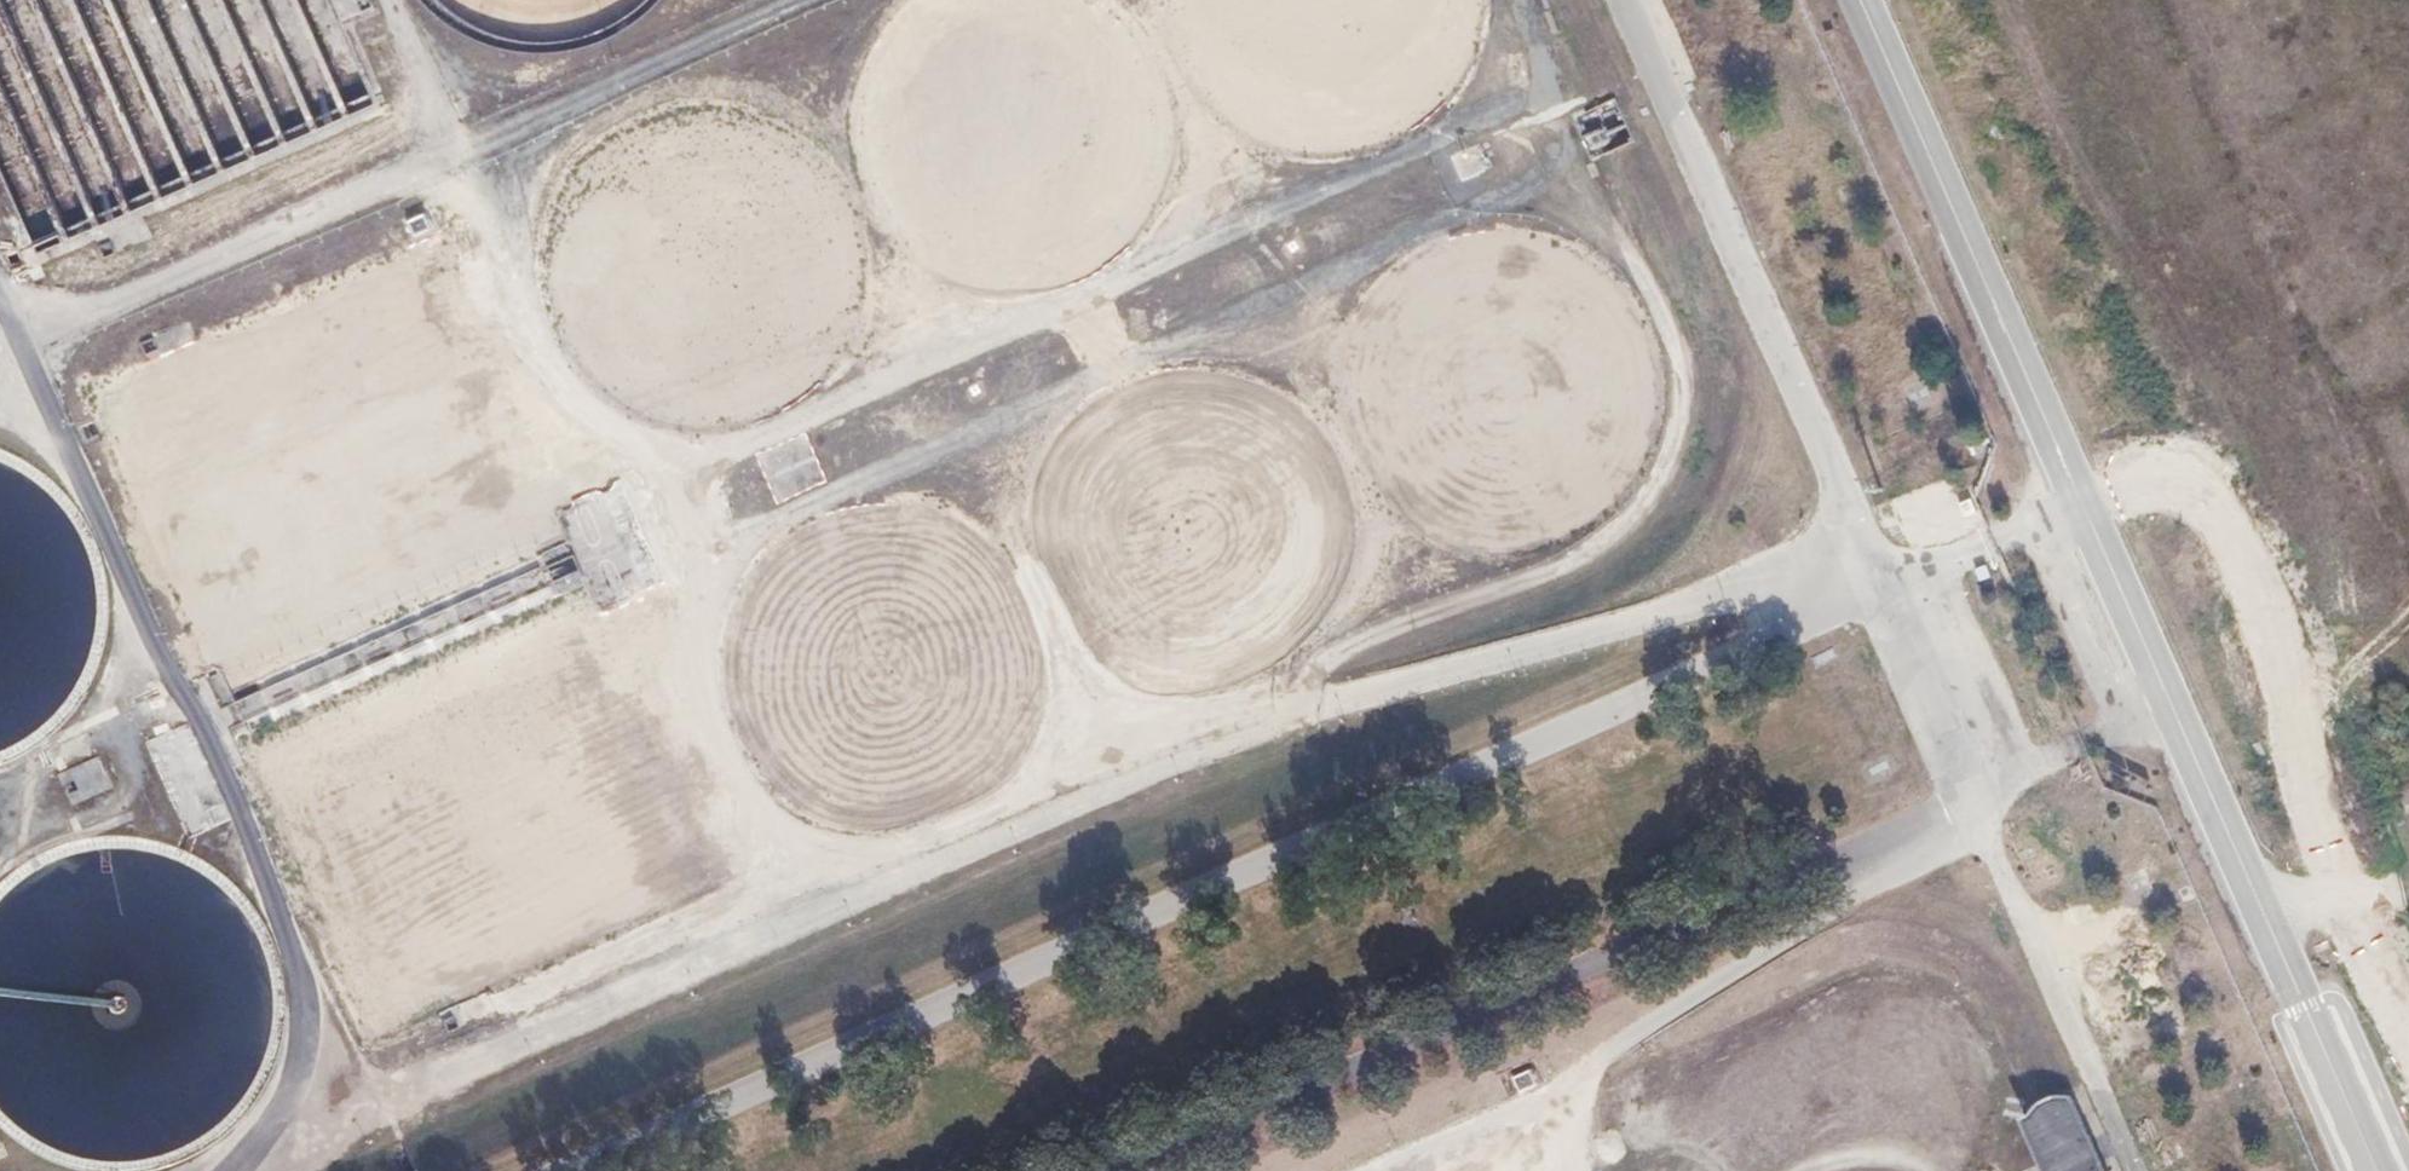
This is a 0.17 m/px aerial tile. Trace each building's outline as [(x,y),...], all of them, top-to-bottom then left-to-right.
[(1615,99),(1573,116),(1590,157),(1633,140),(1615,99)] [(582,472),(591,495),(615,486),(607,462),(582,472)] [(643,615),(671,608),(664,583),(636,590),(643,615)] [(72,806),(113,788),(99,756),(57,774),(72,806)] [(2023,1119),(2044,1170),(2100,1170),(2071,1101),(2023,1119)]
